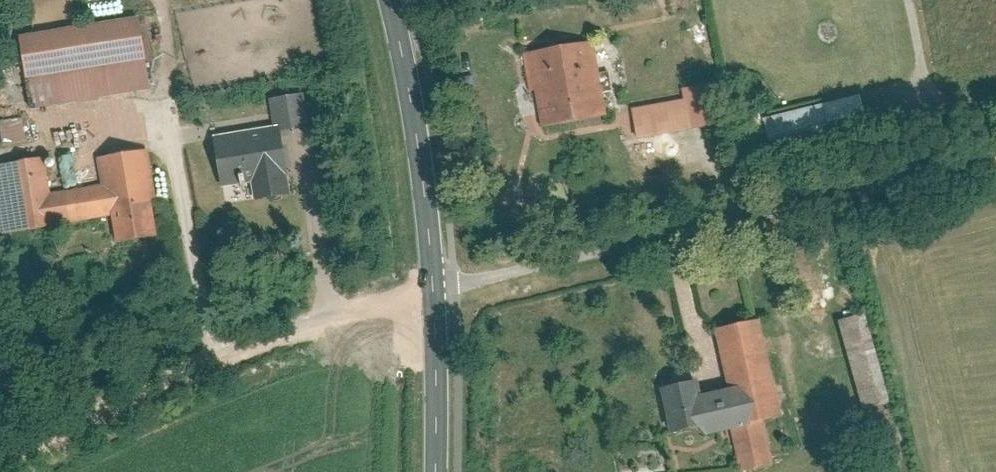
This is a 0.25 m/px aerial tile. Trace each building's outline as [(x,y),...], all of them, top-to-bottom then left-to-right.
[(136,13),(17,36),(32,111),(151,87),(136,13)] [(605,112),(592,40),(524,53),(538,124),(605,112)] [(630,107),(636,136),(727,119),(720,80),(683,87),(685,97),(630,107)] [(269,96),(273,123),(211,133),(219,184),(250,179),(253,199),(289,193),(278,127),(304,123),(298,91),(269,96)] [(866,91),(768,117),(774,139),(872,113),(866,91)] [(30,118),(5,120),(7,144),(31,142),(30,118)] [(0,161),(0,232),(112,213),(116,240),(153,234),(147,200),(155,199),(146,148),(93,157),(97,181),(50,188),(44,154),(0,161)] [(694,380),(660,388),(671,432),(702,425),(704,433),(729,426),(739,469),(772,462),(762,419),(779,415),(757,316),(713,326),(726,385),(697,392),(694,380)] [(871,408),(897,402),(887,363),(865,369),(862,356),(882,351),(875,323),(850,330),(871,408)]
